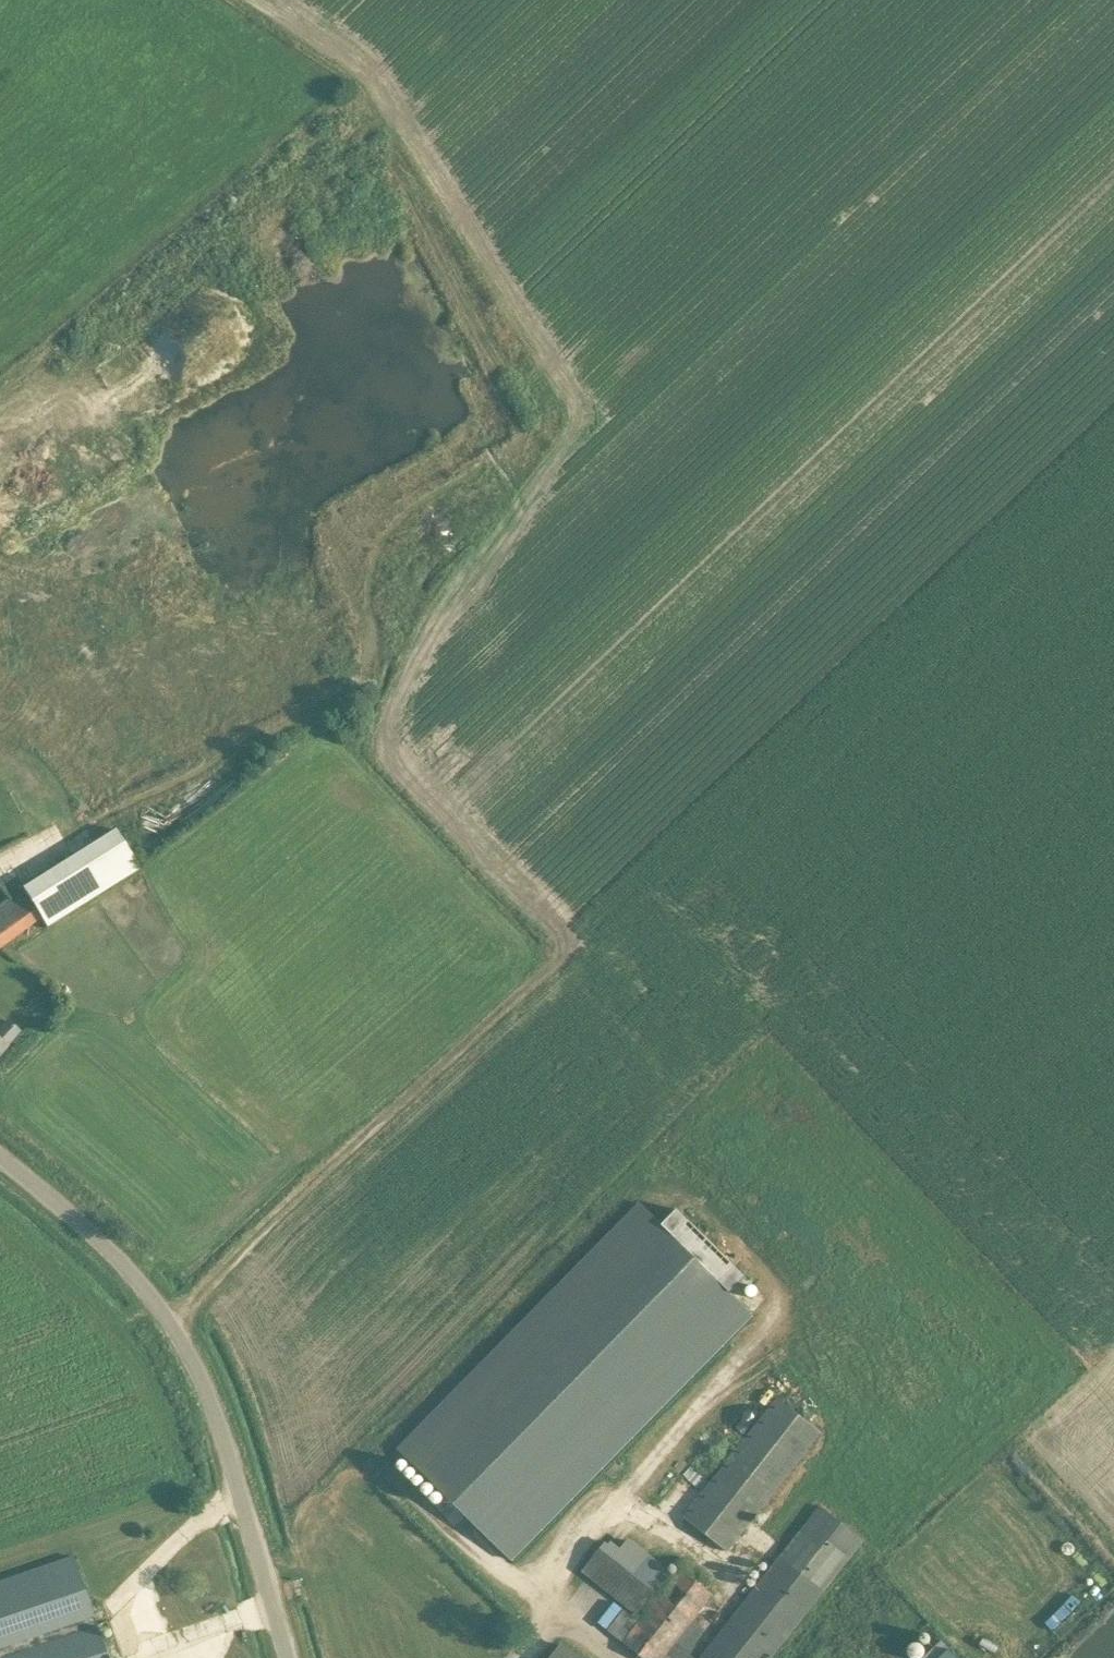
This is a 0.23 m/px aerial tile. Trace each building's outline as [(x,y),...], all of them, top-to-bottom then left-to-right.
[(9,941),(42,917),(47,925),(139,867),(116,830),(24,888),(29,895),(25,898),(23,895),(0,912),(0,948),(9,941)] [(6,1046),(20,1030),(8,1019),(0,1028),(0,1054),(6,1046)] [(746,1276),(678,1209),(674,1213),(663,1225),(641,1203),(399,1449),(514,1563),(584,1492),(722,1351),(756,1317),(731,1292),(746,1276)] [(778,1397),(778,1398),(684,1517),(728,1551),(822,1431),(778,1397)] [(864,1539),(821,1506),(701,1657),(770,1657),(864,1539)] [(667,1568),(625,1535),(617,1545),(606,1537),(580,1570),(633,1611),(667,1568)] [(71,1556),(0,1578),(0,1657),(103,1657),(71,1556)] [(687,1652),(704,1631),(692,1621),(713,1594),(682,1569),(640,1622),(623,1642),(644,1657),(694,1657),(687,1652)] [(518,1614),(513,1623),(522,1628),(527,1619),(518,1614)] [(950,1649),(941,1641),(923,1657),(958,1657),(950,1649)] [(561,1645),(550,1657),(578,1657),(561,1645)]
